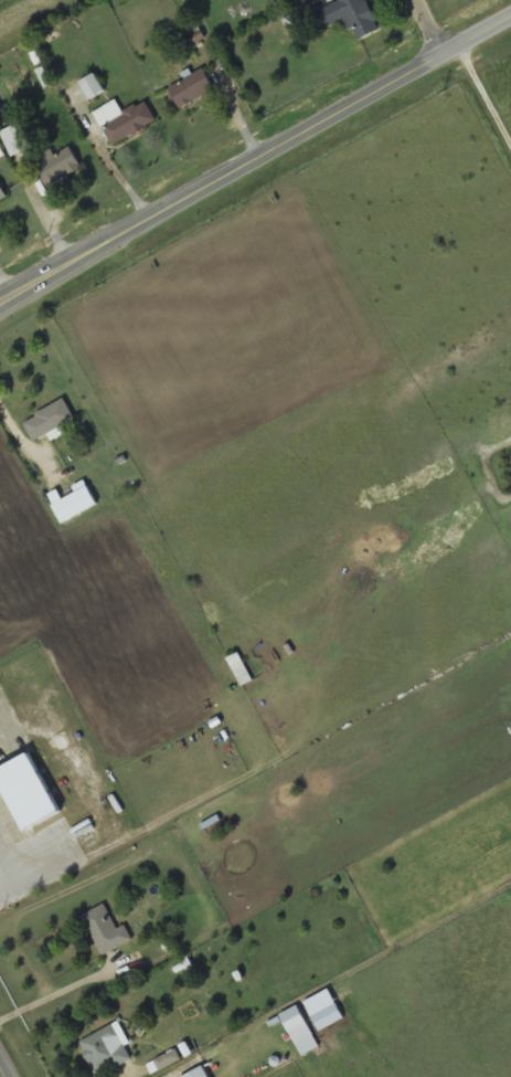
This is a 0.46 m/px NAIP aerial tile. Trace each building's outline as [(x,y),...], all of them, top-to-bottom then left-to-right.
[(320,31),(345,20),(355,41),(380,30),(366,0),(340,0),(312,12),(320,31)] [(168,88),(180,109),(215,89),(203,68),(168,88)] [(81,83),(91,98),(105,89),(95,74),(81,83)] [(111,146),(157,123),(146,101),(123,114),(116,101),(94,113),(111,146)] [(1,133),(13,157),(33,147),(20,123),(1,133)] [(52,150),(33,160),(45,187),(82,170),(72,147),(54,156),(52,150)] [(33,442),(76,420),(65,400),(23,422),(33,442)] [(31,754),(0,771),(0,782),(26,832),(62,813),(31,754)] [(100,955),(132,940),(126,925),(116,929),(105,905),(82,915),(100,955)] [(344,1018),(337,1004),(312,1016),(319,1032),(344,1018)] [(283,1013),(299,1056),(317,1049),(300,1006),(283,1013)] [(81,1041),(96,1075),(134,1057),(118,1024),(81,1041)] [(204,1067),(184,1076),(209,1076),(204,1067)]
